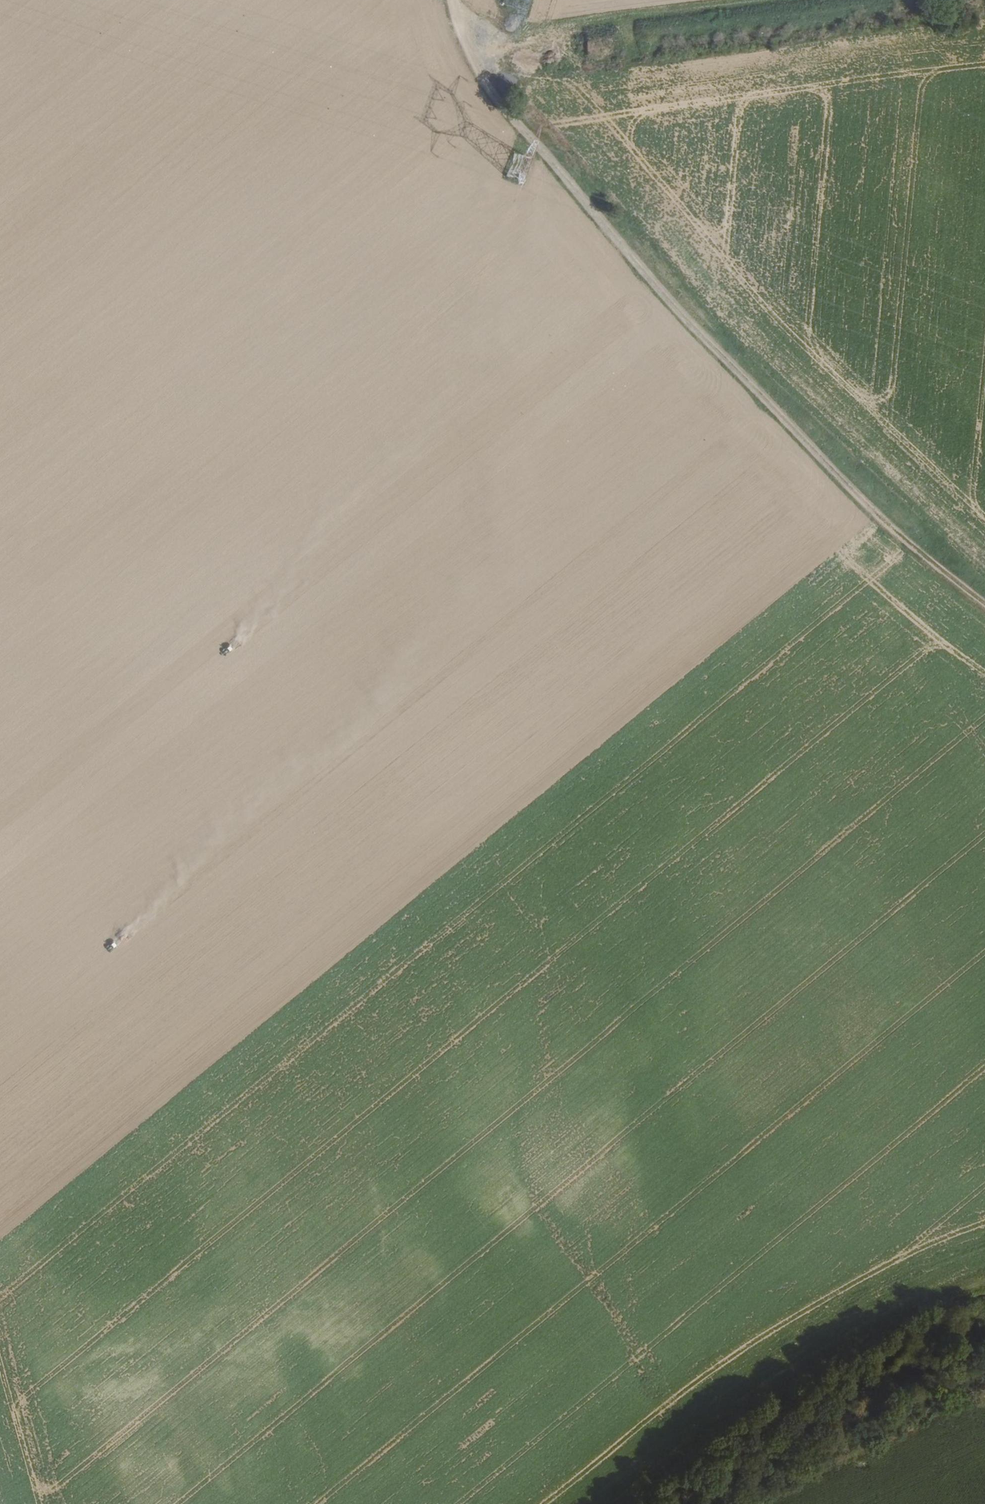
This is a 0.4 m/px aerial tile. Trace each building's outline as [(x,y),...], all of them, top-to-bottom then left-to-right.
[(500,7),(524,16),(530,0),(503,0),(500,7)] [(510,155),(502,178),(521,186),(529,162),(510,155)]
